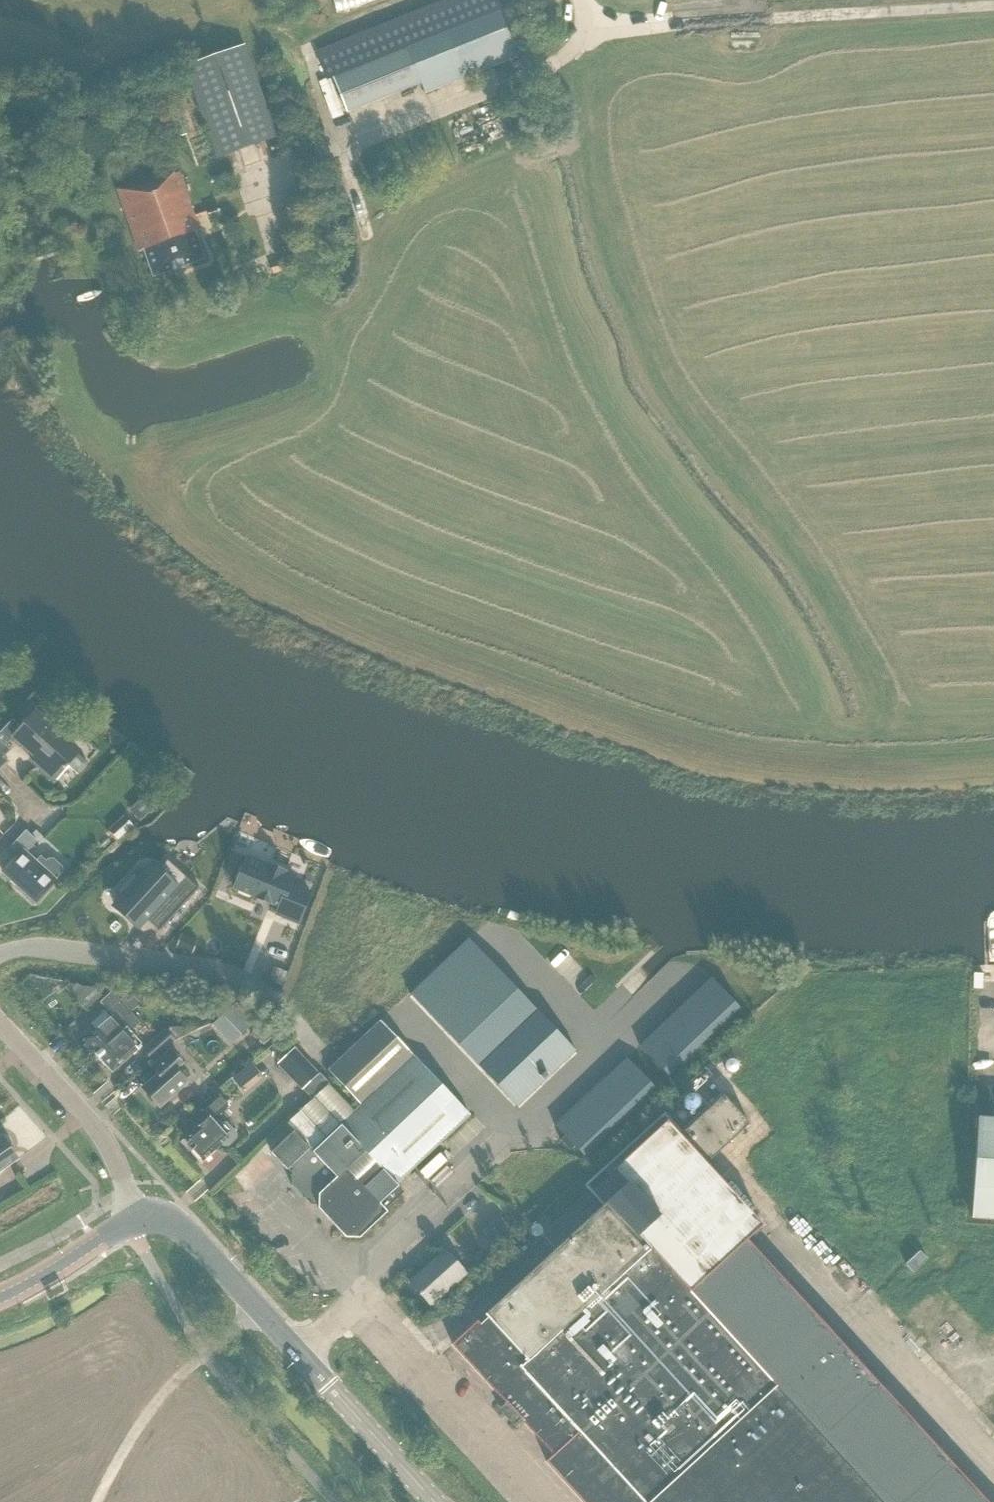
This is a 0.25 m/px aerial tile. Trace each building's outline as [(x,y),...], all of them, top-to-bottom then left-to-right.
[(346,113),(420,83),(424,93),(516,57),(498,13),(332,79),(346,113)] [(214,157),(275,134),(240,43),(181,66),(214,157)] [(143,251),(153,277),(173,270),(173,271),(184,267),(183,266),(203,259),(194,233),(199,231),(178,173),(158,180),(156,176),(117,190),(138,252),(143,251)] [(217,207),(206,211),(208,219),(219,215),(217,207)] [(296,266),(292,255),(284,258),(284,259),(269,264),(273,274),(286,270),(296,266)] [(21,728),(13,737),(34,755),(30,759),(53,780),(67,765),(77,774),(82,772),(86,767),(87,762),(77,753),(78,752),(34,713),(21,728)] [(0,732),(0,758),(2,759),(10,750),(5,746),(13,737),(21,728),(12,720),(0,732)] [(117,840),(133,825),(124,815),(108,830),(117,840)] [(36,862),(26,853),(37,841),(25,830),(10,847),(18,855),(2,872),(35,902),(55,880),(54,879),(61,871),(61,867),(52,859),(48,859),(46,861),(40,857),(36,862)] [(276,915),(297,923),(309,893),(291,885),(294,877),(247,857),(234,888),(279,907),(276,915)] [(122,898),(114,906),(131,922),(140,913),(146,918),(158,930),(158,931),(159,931),(199,888),(198,887),(197,888),(167,860),(157,871),(145,884),(139,878),(133,872),(115,891),(122,898)] [(176,948),(192,954),(197,941),(181,935),(176,948)] [(468,938),(438,966),(448,977),(478,949),(468,938)] [(478,949),(448,977),(458,987),(487,959),(478,949)] [(487,959),(458,987),(467,997),(497,969),(487,959)] [(438,966),(409,994),(419,1005),(448,977),(438,966)] [(497,969),(467,997),(477,1007),(506,979),(497,969)] [(448,977),(419,1005),(428,1015),(458,987),(448,977)] [(709,977),(699,987),(727,1017),(737,1007),(709,977)] [(506,979),(477,1007),(487,1017),(516,989),(506,979)] [(84,1010),(101,995),(94,987),(69,982),(63,986),(84,1010)] [(125,1028),(120,1022),(130,1013),(130,1012),(140,1003),(138,1002),(147,994),(116,987),(100,1001),(112,1016),(84,1041),(95,1054),(125,1028)] [(458,987),(428,1015),(438,1025),(467,997),(458,987)] [(699,987),(689,997),(717,1026),(727,1017),(699,987)] [(516,989),(487,1017),(496,1027),(526,1000),(516,989)] [(467,997),(438,1025),(448,1035),(477,1007),(467,997)] [(689,997),(679,1007),(707,1036),(717,1026),(689,997)] [(526,1000),(496,1027),(506,1038),(535,1010),(526,1000)] [(221,1033),(231,1024),(240,1034),(251,1023),(233,1004),(212,1024),(221,1033)] [(477,1007),(448,1035),(457,1045),(487,1017),(477,1007)] [(679,1007),(668,1016),(696,1046),(707,1036),(679,1007)] [(535,1010),(506,1038),(516,1048),(545,1020),(535,1010)] [(125,1028),(95,1054),(111,1072),(141,1045),(128,1032),(139,1022),(130,1013),(120,1022),(125,1028)] [(668,1016),(658,1026),(686,1055),(696,1046),(668,1016)] [(487,1017),(457,1045),(467,1055),(496,1027),(487,1017)] [(545,1020),(516,1048),(525,1058),(555,1030),(545,1020)] [(469,1115),(380,1021),(328,1071),(361,1106),(354,1112),(327,1083),(284,1125),(292,1133),(271,1153),(287,1170),(288,1169),(291,1173),(291,1186),(292,1186),(292,1180),(306,1194),(318,1195),(318,1208),(345,1238),(359,1238),(387,1212),(385,1210),(398,1197),(389,1189),(469,1115)] [(253,1032),(263,1044),(270,1039),(260,1026),(253,1032)] [(658,1026),(648,1036),(676,1065),(686,1055),(658,1026)] [(496,1027),(467,1055),(477,1066),(506,1038),(496,1027)] [(151,1061),(175,1040),(164,1028),(141,1049),(151,1061)] [(555,1030),(525,1058),(535,1068),(564,1040),(555,1030)] [(648,1036),(638,1046),(666,1075),(676,1065),(648,1036)] [(506,1038),(477,1066),(486,1076),(516,1048),(506,1038)] [(564,1040),(535,1068),(545,1079),(574,1051),(564,1040)] [(301,1090),(318,1074),(293,1048),(276,1064),(301,1090)] [(516,1048),(486,1076),(496,1086),(525,1058),(516,1048)] [(159,1106),(186,1082),(174,1069),(180,1063),(169,1051),(152,1066),(159,1074),(143,1089),(159,1106)] [(525,1058),(496,1086),(506,1096),(535,1068),(525,1058)] [(624,1058),(614,1068),(642,1098),(652,1088),(624,1058)] [(253,1065),(233,1081),(242,1092),(262,1077),(253,1065)] [(535,1068),(506,1096),(516,1106),(545,1079),(535,1068)] [(614,1068),(604,1078),(632,1107),(642,1098),(614,1068)] [(604,1078),(594,1088),(621,1117),(632,1107),(604,1078)] [(594,1088),(583,1097),(611,1127),(621,1117),(594,1088)] [(452,1345),(511,1409),(506,1413),(512,1419),(517,1415),(553,1455),(546,1462),(583,1501),(989,1501),(747,1241),(762,1226),(705,1164),(739,1132),(748,1124),(720,1092),(710,1101),(676,1132),(666,1122),(657,1130),(613,1170),(626,1184),(484,1315),(487,1317),(479,1324),(477,1322),(452,1345)] [(216,1127),(212,1122),(228,1107),(218,1096),(202,1111),(206,1116),(194,1127),(197,1130),(185,1141),(191,1147),(191,1148),(192,1149),(192,1152),(197,1158),(200,1158),(203,1161),(220,1145),(223,1147),(227,1147),(236,1139),(236,1134),(226,1123),(221,1122),(216,1127)] [(583,1097),(573,1107),(601,1136),(611,1127),(583,1097)] [(573,1107),(563,1117),(591,1146),(601,1136),(573,1107)] [(563,1117),(553,1127),(561,1136),(571,1146),(581,1156),(591,1146),(563,1117)] [(977,1118),(971,1218),(993,1220),(993,1119),(977,1118)] [(561,1136),(557,1140),(567,1150),(571,1146),(561,1136)] [(4,1139),(0,1142),(0,1171),(1,1171),(1,1167),(16,1157),(4,1139)] [(483,1230),(500,1247),(515,1233),(499,1215),(483,1230)] [(430,1306),(466,1274),(444,1250),(409,1283),(430,1306)] [(913,1272),(927,1259),(919,1250),(905,1263),(913,1272)]
